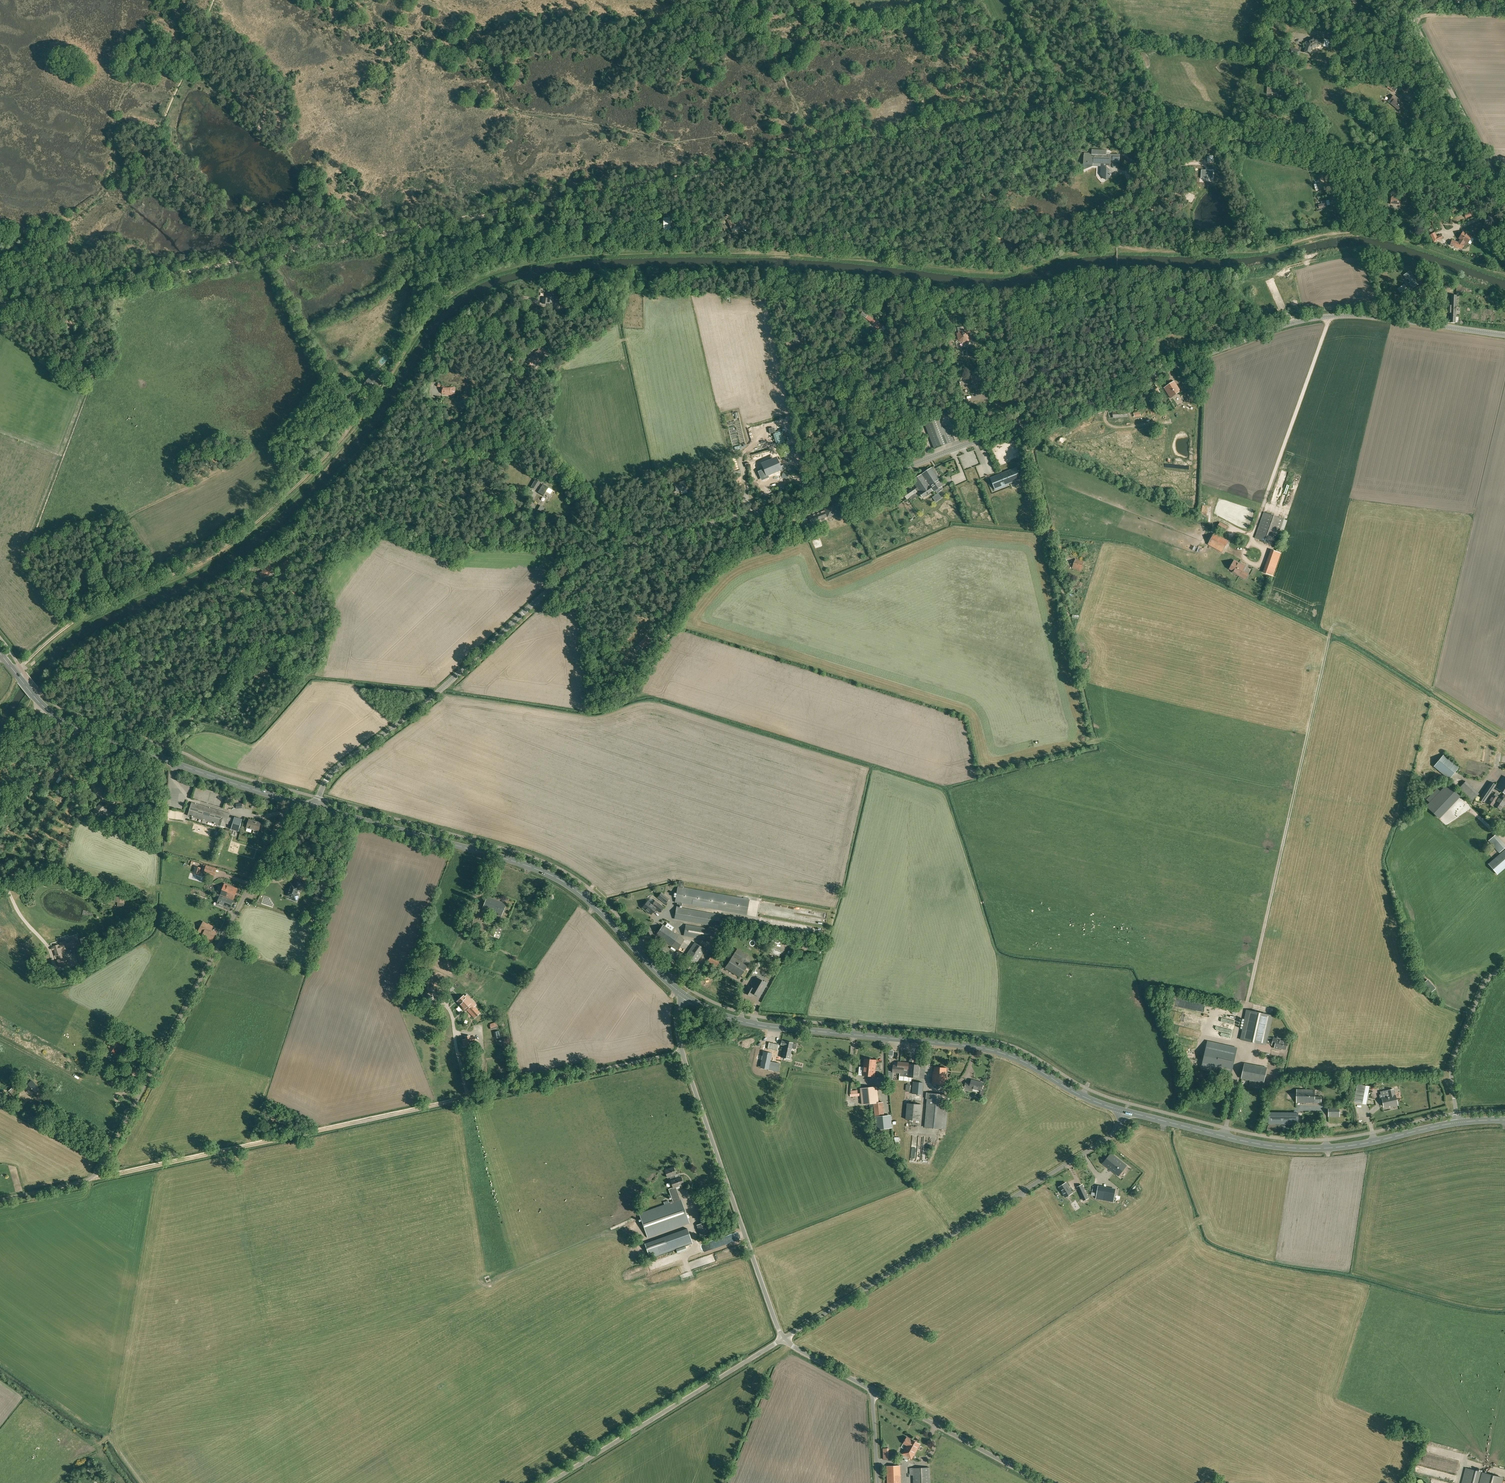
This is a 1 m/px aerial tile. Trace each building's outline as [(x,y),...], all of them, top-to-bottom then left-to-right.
[(1309,41),(1305,43),(1307,45),(1305,52),(1309,54),(1311,48),(1312,47),(1313,48),(1314,48),(1316,47),(1317,46),(1317,44),(1318,44),(1323,45),(1324,41),(1317,39),(1316,37),(1312,39),(1311,39),(1310,39),(1309,41)] [(1294,50),(1294,49),(1290,48),(1288,54),(1298,57),(1300,52),(1294,50)] [(1400,108),(1404,103),(1400,100),(1400,101),(1394,96),(1390,100),(1393,102),(1391,103),(1394,106),(1397,108),(1398,106),(1400,107),(1400,108)] [(1092,153),(1084,153),(1083,169),(1092,166),(1092,163),(1102,163),(1102,174),(1106,179),(1111,175),(1106,169),(1106,163),(1110,164),(1110,162),(1120,162),(1120,155),(1110,154),(1106,154),(1107,150),(1092,150),(1092,153)] [(1391,204),(1400,205),(1400,197),(1392,197),(1391,204)] [(1321,201),(1322,204),(1318,204),(1319,208),(1327,207),(1326,205),(1329,205),(1328,200),(1326,200),(1321,201)] [(592,225),(585,226),(586,231),(589,231),(593,230),(595,230),(594,227),(597,227),(597,225),(597,224),(596,224),(596,223),(597,223),(597,219),(593,220),(593,223),(592,223),(592,225)] [(731,229),(738,226),(736,223),(734,224),(734,222),(732,222),(731,219),(727,220),(731,229)] [(1459,242),(1456,241),(1452,240),(1451,245),(1462,249),(1464,244),(1463,244),(1465,242),(1468,244),(1472,237),(1464,231),(1459,238),(1461,239),(1459,242)] [(1437,236),(1435,232),(1431,234),(1434,241),(1443,237),(1442,234),(1437,236)] [(1408,272),(1404,275),(1406,279),(1408,278),(1410,282),(1409,283),(1412,288),(1418,284),(1412,275),(1410,276),(1408,272)] [(543,300),(542,303),(548,304),(548,301),(552,302),(552,303),(553,303),(554,295),(558,295),(558,292),(554,291),(549,291),(548,294),(547,294),(546,298),(545,298),(545,300),(543,300)] [(74,329),(76,322),(70,321),(69,323),(68,322),(68,321),(66,320),(65,323),(67,323),(67,325),(63,324),(62,326),(63,326),(63,327),(63,329),(67,330),(68,328),(72,329),(74,330),(74,329)] [(874,320),(872,323),(875,325),(874,326),(880,331),(883,326),(877,321),(877,322),(874,320)] [(971,337),(969,329),(958,331),(959,333),(958,333),(959,340),(961,339),(963,341),(967,340),(968,338),(971,337)] [(793,334),(792,334),(792,335),(793,335),(794,342),(802,341),(801,332),(793,333),(793,334)] [(532,356),(528,361),(532,365),(536,360),(538,361),(540,361),(543,358),(543,356),(542,356),(544,353),(543,352),(545,350),(540,346),(539,348),(540,349),(536,354),(535,353),(535,354),(533,357),(532,356)] [(387,353),(382,359),(386,362),(391,357),(387,353)] [(91,377),(97,372),(94,369),(93,370),(91,368),(87,372),(91,377)] [(381,385),(378,382),(374,379),(376,377),(373,374),(363,384),(367,388),(366,389),(368,392),(370,390),(374,394),(377,391),(376,390),(381,385)] [(1171,398),(1181,391),(1174,381),(1164,388),(1171,398)] [(1155,385),(1149,389),(1153,396),(1160,391),(1155,385)] [(445,387),(442,386),(441,388),(442,388),(442,393),(445,393),(445,394),(450,395),(450,393),(452,393),(453,387),(450,387),(450,388),(445,387)] [(348,403),(346,399),(348,398),(347,395),(350,394),(348,389),(339,393),(345,405),(348,403)] [(1128,417),(1128,409),(1113,410),(1113,418),(1128,417)] [(939,417),(925,422),(935,448),(953,441),(949,430),(944,432),(939,417)] [(218,463),(212,455),(208,458),(214,466),(218,463)] [(775,471),(781,469),(780,467),(777,468),(773,459),(767,462),(769,467),(764,469),(765,470),(765,471),(761,473),(763,478),(767,476),(767,475),(772,473),(771,471),(774,469),(775,471)] [(932,467),(922,474),(930,485),(931,484),(935,491),(936,490),(937,491),(942,488),(941,487),(942,486),(938,479),(939,479),(932,467)] [(995,481),(993,482),(994,485),(996,484),(997,488),(1007,484),(1006,482),(1008,481),(1016,478),(1015,476),(1018,474),(1016,470),(1013,471),(1013,470),(1002,474),(993,478),(995,481)] [(908,498),(909,498),(912,496),(911,495),(914,494),(917,492),(917,491),(919,490),(920,492),(920,493),(923,497),(932,491),(933,491),(929,485),(930,485),(922,474),(913,480),(912,481),(917,488),(915,490),(913,487),(910,489),(908,491),(908,490),(904,493),(907,498),(907,499),(908,498)] [(536,480),(531,487),(535,489),(537,485),(538,485),(540,483),(536,480)] [(676,492),(686,489),(685,483),(684,483),(684,481),(679,482),(679,484),(675,485),(676,490),(676,492)] [(541,487),(538,492),(544,496),(546,497),(546,496),(547,497),(549,498),(553,491),(547,487),(545,489),(541,487)] [(845,515),(840,502),(834,504),(835,507),(833,508),(833,506),(826,509),(827,511),(825,512),(825,510),(809,516),(811,522),(827,516),(828,515),(829,516),(836,513),(835,512),(836,512),(839,517),(845,515)] [(1284,519),(1264,512),(1255,538),(1275,545),(1284,519)] [(1220,522),(1217,527),(1224,532),(1227,526),(1220,522)] [(1214,533),(1208,544),(1222,552),(1228,541),(1214,533)] [(1265,560),(1263,563),(1244,555),(1242,559),(1263,569),(1266,561),(1265,560)] [(1071,564),(1074,565),(1072,568),(1081,571),(1084,562),(1076,559),(1075,562),(1072,561),(1071,564)] [(289,568),(285,561),(280,564),(284,571),(289,568)] [(1239,575),(1246,579),(1248,574),(1242,571),(1245,566),(1234,561),(1230,569),(1233,571),(1232,572),(1239,575)] [(1268,562),(1264,572),(1272,575),(1276,565),(1268,562)] [(270,575),(272,574),(272,572),(273,572),(272,569),(271,569),(269,565),(264,567),(265,569),(262,571),(262,572),(259,574),(261,579),(267,576),(270,575)] [(1226,573),(1222,580),(1227,582),(1230,576),(1226,573)] [(1083,584),(1076,580),(1071,589),(1077,593),(1083,584)] [(662,627),(658,632),(663,636),(667,631),(662,627)] [(648,649),(644,646),(647,643),(650,646),(653,642),(646,636),(638,644),(642,648),(643,648),(646,651),(648,649)] [(1450,779),(1459,767),(1444,754),(1434,766),(1450,779)] [(1504,794),(1504,776),(1496,788),(1504,793),(1504,794)] [(1473,800),(1479,794),(1466,781),(1460,788),(1473,800)] [(1496,785),(1491,782),(1479,799),(1484,802),(1496,785)] [(1499,797),(1498,796),(1499,794),(1496,792),(1494,795),(1493,795),(1488,803),(1489,804),(1491,805),(1492,805),(1493,806),(1494,805),(1496,806),(1496,807),(1498,809),(1499,808),(1501,810),(1503,806),(1504,807),(1504,805),(1504,794),(1504,793),(1502,797),(1500,795),(1499,797)] [(205,821),(209,808),(192,803),(189,812),(188,816),(205,821)] [(101,804),(94,811),(98,815),(99,815),(100,815),(100,814),(102,811),(109,818),(113,814),(101,804)] [(209,808),(205,821),(217,824),(217,825),(224,827),(225,823),(232,825),(234,819),(228,817),(230,814),(209,808)] [(234,817),(234,819),(231,829),(239,832),(242,820),(234,817)] [(123,821),(119,818),(114,823),(118,827),(121,824),(122,825),(123,824),(122,822),(123,821)] [(246,827),(254,830),(253,833),(257,834),(261,823),(256,821),(255,822),(249,820),(249,819),(246,827)] [(1489,840),(1500,852),(1504,848),(1504,844),(1499,837),(1498,838),(1496,834),(1489,840)] [(1489,864),(1498,874),(1504,868),(1504,850),(1489,864)] [(217,868),(206,865),(204,864),(201,872),(214,876),(217,868)] [(306,882),(303,881),(296,878),(294,885),(291,884),(287,896),(291,897),(290,899),(296,901),(298,895),(297,894),(299,886),(300,886),(301,886),(304,887),(306,883),(306,882)] [(681,906),(682,903),(746,915),(749,900),(683,888),(684,882),(679,881),(678,887),(675,902),(677,902),(674,919),(717,926),(719,915),(679,908),(679,905),(681,906)] [(220,895),(233,900),(237,889),(224,884),(220,895)] [(669,899),(661,893),(658,897),(666,903),(669,899)] [(233,900),(220,895),(217,894),(215,899),(218,900),(217,903),(230,909),(233,900)] [(123,906),(123,903),(125,903),(125,896),(116,895),(115,902),(117,902),(117,906),(123,906)] [(488,911),(493,899),(487,897),(482,909),(488,911)] [(506,904),(493,899),(488,911),(501,916),(506,904)] [(655,901),(652,904),(648,901),(642,907),(651,914),(655,909),(659,912),(663,907),(658,903),(655,901)] [(487,926),(481,924),(482,923),(474,920),(471,926),(480,930),(479,931),(484,933),(487,926)] [(202,923),(198,931),(203,933),(202,936),(210,940),(209,941),(211,942),(216,933),(206,928),(208,925),(204,923),(204,924),(202,923)] [(677,949),(684,940),(663,925),(656,935),(677,949)] [(709,941),(711,929),(686,925),(683,936),(709,941)] [(500,928),(495,926),(491,935),(496,937),(500,928)] [(478,940),(480,936),(469,931),(467,935),(478,940)] [(59,965),(67,962),(66,958),(63,959),(62,958),(63,958),(60,950),(62,949),(62,950),(63,950),(65,950),(65,949),(67,949),(67,948),(68,948),(71,947),(72,948),(76,947),(74,941),(70,942),(66,943),(65,941),(65,942),(65,941),(63,942),(60,943),(61,945),(59,945),(58,945),(54,947),(56,956),(59,955),(60,960),(58,960),(59,965)] [(705,950),(695,942),(684,958),(695,965),(705,950)] [(663,946),(657,953),(666,960),(669,962),(674,954),(676,953),(664,944),(663,946)] [(784,950),(771,945),(770,949),(782,954),(784,950)] [(740,977),(752,958),(737,948),(725,968),(740,977)] [(717,966),(720,960),(711,955),(708,961),(717,966)] [(767,983),(756,977),(751,987),(749,986),(745,993),(751,996),(752,993),(759,997),(767,983)] [(464,995),(457,1001),(461,1004),(460,1005),(464,1009),(464,1008),(466,1010),(467,1010),(468,1011),(468,1010),(474,1017),(475,1017),(480,1012),(477,1010),(474,1006),(476,1005),(472,1000),(468,995),(466,997),(464,995)] [(1266,1045),(1272,1016),(1247,1010),(1240,1040),(1266,1045)] [(694,1022),(686,1023),(688,1035),(696,1034),(694,1022)] [(476,1041),(475,1036),(470,1037),(470,1035),(465,1036),(466,1039),(463,1040),(464,1046),(471,1045),(471,1042),(476,1041)] [(1286,1049),(1287,1042),(1277,1040),(1277,1039),(1274,1038),(1272,1045),(1275,1046),(1275,1048),(1279,1049),(1279,1048),(1286,1049)] [(122,1049),(124,1045),(124,1044),(122,1043),(122,1042),(117,1039),(115,1042),(112,1040),(108,1049),(111,1050),(111,1051),(113,1053),(114,1052),(116,1054),(117,1053),(116,1052),(118,1049),(119,1048),(120,1049),(122,1049)] [(796,1049),(797,1044),(793,1043),(785,1041),(785,1042),(782,1041),(781,1045),(784,1046),(782,1057),(789,1059),(792,1048),(796,1049)] [(1237,1048),(1207,1041),(1203,1059),(1201,1068),(1201,1069),(1230,1076),(1231,1076),(1237,1048)] [(761,1051),(761,1068),(769,1068),(769,1072),(779,1073),(779,1063),(768,1063),(768,1062),(768,1059),(769,1059),(770,1051),(761,1051)] [(893,1065),(893,1072),(901,1073),(900,1079),(911,1080),(912,1077),(919,1078),(921,1065),(923,1065),(924,1053),(918,1052),(917,1065),(909,1064),(909,1063),(900,1062),(900,1066),(893,1065)] [(875,1077),(876,1060),(864,1059),(863,1075),(875,1077)] [(1264,1083),(1267,1067),(1245,1063),(1241,1078),(1264,1083)] [(946,1085),(947,1077),(946,1077),(947,1068),(934,1067),(934,1071),(933,1071),(932,1083),(946,1085)] [(141,1068),(132,1070),(129,1070),(130,1076),(133,1076),(133,1080),(141,1079),(140,1074),(141,1074),(141,1068)] [(983,1095),(984,1091),(982,1090),(983,1083),(972,1080),(971,1084),(966,1083),(964,1089),(972,1091),(973,1089),(981,1091),(980,1094),(983,1095)] [(31,1095),(39,1088),(32,1081),(24,1087),(31,1095)] [(922,1095),(923,1082),(913,1082),(912,1094),(922,1095)] [(1366,1103),(1369,1087),(1357,1084),(1354,1101),(1366,1103)] [(23,1101),(18,1095),(21,1092),(15,1085),(9,1091),(20,1103),(23,1101)] [(963,1087),(956,1085),(954,1096),(960,1098),(963,1087)] [(874,1103),(875,1117),(884,1116),(883,1102),(878,1102),(877,1087),(861,1088),(862,1104),(874,1103)] [(1321,1103),(1321,1097),(1315,1097),(1315,1090),(1297,1089),(1297,1102),(1321,1103)] [(1398,1105),(1396,1096),(1395,1096),(1393,1089),(1388,1090),(1389,1097),(1382,1099),(1384,1106),(1392,1105),(1392,1106),(1398,1105)] [(946,1129),(949,1095),(927,1092),(926,1099),(927,1099),(924,1127),(946,1129)] [(920,1121),(922,1104),(907,1103),(906,1119),(920,1121)] [(1328,1117),(1340,1117),(1340,1106),(1328,1106),(1328,1117)] [(1298,1124),(1298,1113),(1269,1112),(1268,1124),(1298,1124)] [(1111,1153),(1103,1163),(1111,1169),(1119,1159),(1111,1153)] [(1119,1159),(1111,1169),(1115,1173),(1119,1176),(1127,1165),(1119,1159)] [(671,1180),(676,1179),(674,1175),(676,1174),(673,1167),(665,1170),(667,1177),(670,1176),(671,1180)] [(676,1179),(671,1180),(673,1187),(669,1189),(673,1201),(669,1202),(669,1203),(639,1214),(648,1238),(689,1223),(681,1199),(680,1199),(676,1187),(683,1184),(681,1177),(676,1179)] [(1066,1183),(1059,1187),(1065,1197),(1072,1193),(1066,1183)] [(1096,1198),(1113,1202),(1115,1190),(1098,1187),(1096,1198)] [(1104,1202),(1098,1210),(1112,1223),(1119,1215),(1104,1202)] [(707,1220),(696,1225),(700,1236),(711,1232),(707,1220)] [(650,1258),(669,1251),(693,1243),(687,1228),(645,1243),(650,1258)] [(702,1257),(691,1262),(693,1267),(704,1262),(702,1257)] [(907,1445),(902,1454),(905,1455),(912,1459),(920,1444),(913,1440),(911,1439),(907,1437),(903,1443),(907,1445)] [(900,1465),(887,1466),(888,1482),(901,1482),(900,1465)] [(913,1468),(914,1482),(930,1482),(930,1467),(913,1468)] [(1502,1477),(1486,1473),(1466,1468),(1462,1482),(1501,1482),(1502,1477)]
